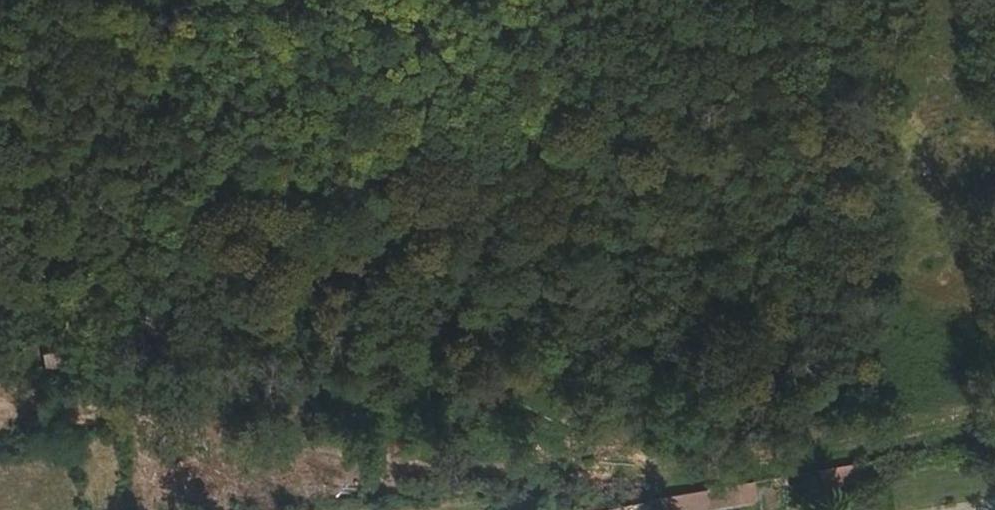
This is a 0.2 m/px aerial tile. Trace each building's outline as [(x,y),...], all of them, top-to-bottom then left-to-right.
[(45,373),(66,371),(63,351),(43,353),(45,373)] [(860,463),(819,471),(822,488),(863,481),(860,463)]
